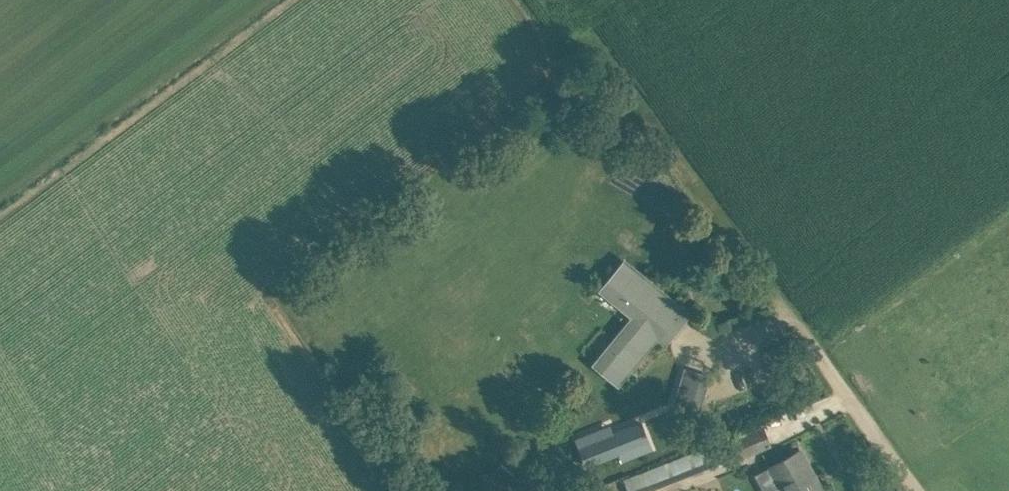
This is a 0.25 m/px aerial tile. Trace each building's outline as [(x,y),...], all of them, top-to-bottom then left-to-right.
[(591,118),(583,106),(575,111),(583,124),(591,118)] [(684,311),(685,310),(621,263),(599,290),(630,316),(593,363),(618,383),(660,332),(666,337),(669,338),(675,324),(674,323),(684,310),(684,311)] [(674,406),(697,413),(709,375),(686,368),(674,406)] [(642,421),(614,431),(578,445),(586,464),(620,452),(622,459),(652,447),(642,421)] [(726,441),(732,460),(770,446),(763,427),(726,441)] [(729,458),(721,440),(625,478),(629,490),(645,490),(729,458)] [(782,490),(820,490),(813,478),(816,476),(801,449),(769,466),(782,490)]
